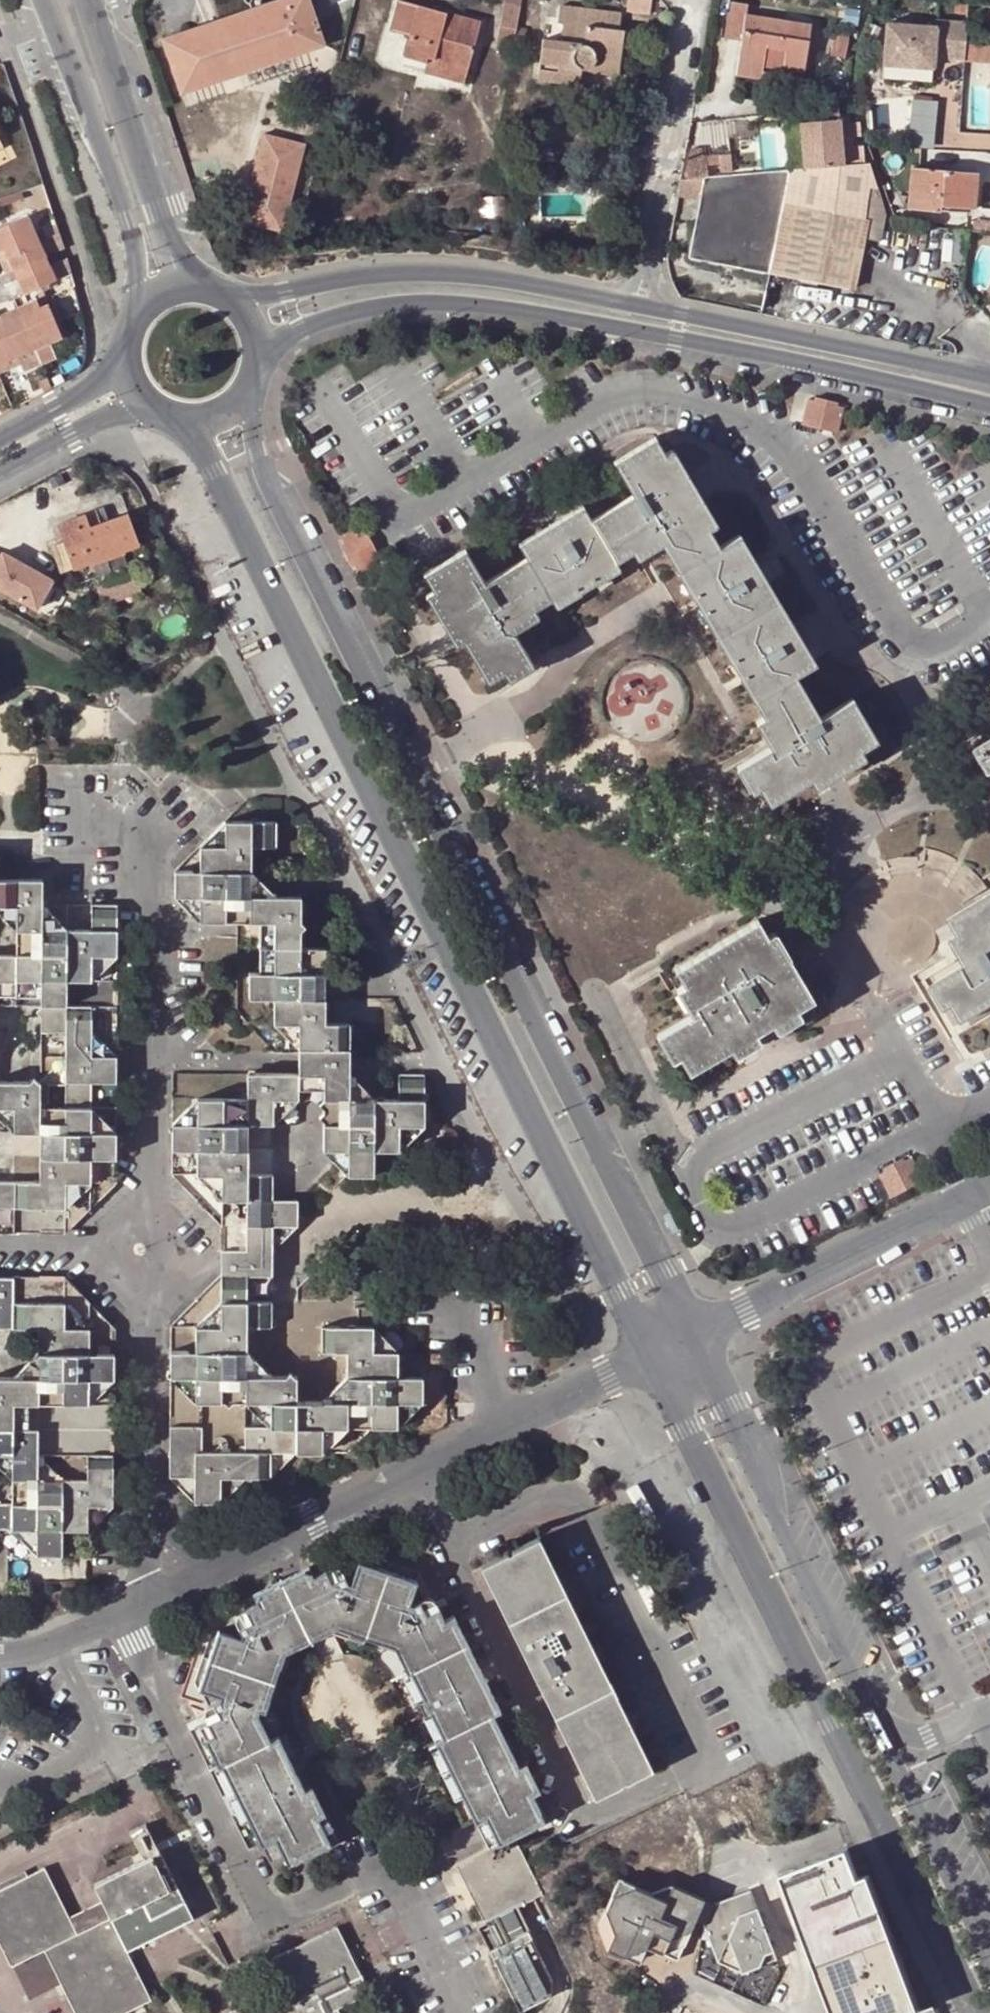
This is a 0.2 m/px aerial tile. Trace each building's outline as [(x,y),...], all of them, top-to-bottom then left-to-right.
[(165,33),(183,87),(323,40),(310,0),(264,0),(165,33)] [(406,0),(398,0),(390,29),(412,35),(407,57),(426,63),(428,56),(466,66),(479,23),(406,0)] [(495,46),(512,49),(521,2),(513,0),(504,0),(495,46)] [(627,8),(650,10),(651,0),(628,0),(627,8)] [(733,0),(732,0),(726,37),(743,40),(738,74),(762,78),(764,65),(767,47),(787,50),(785,69),(804,73),(811,22),(747,12),(748,3),(733,0)] [(561,4),(558,22),(564,22),(562,39),(544,37),(538,78),(579,84),(581,71),(582,67),(588,67),(592,63),(594,58),(620,62),(625,30),(620,30),(622,10),(561,4)] [(934,67),(935,58),(962,60),(964,39),(965,21),(938,19),(937,26),(888,22),(885,63),(934,67)] [(558,22),(546,20),(544,37),(562,39),(564,22),(558,22)] [(964,39),(962,60),(989,62),(989,41),(964,39)] [(787,50),(767,47),(764,65),(785,69),(787,50)] [(466,66),(428,56),(426,63),(424,72),(461,82),(466,66)] [(588,67),(582,67),(581,71),(618,76),(620,62),(594,58),(592,63),(588,67)] [(819,107),(820,120),(800,121),(804,168),(844,165),(839,106),(819,107)] [(283,229),(303,140),(261,130),(240,219),(283,229)] [(703,153),(703,146),(692,147),(688,167),(689,176),(705,175),(708,175),(707,163),(706,154),(703,153)] [(706,154),(707,163),(720,162),(721,171),(732,170),(731,152),(706,154)] [(885,208),(870,162),(866,163),(844,165),(804,168),(789,169),(770,272),(851,287),(863,237),(878,240),(885,208)] [(914,166),(909,207),(940,211),(941,205),(941,199),(976,203),(979,173),(914,166)] [(708,175),(705,175),(701,197),(690,256),(770,272),(789,169),(708,175)] [(679,193),(701,197),(705,175),(689,176),(681,177),(679,193)] [(8,262),(14,274),(45,261),(28,219),(0,231),(0,264),(8,262)] [(45,261),(14,274),(18,284),(49,270),(45,261)] [(0,264),(0,265),(5,278),(14,274),(8,262),(0,264)] [(52,286),(55,284),(49,270),(18,284),(23,297),(32,294),(35,293),(38,291),(41,290),(45,289),(48,287),(52,286)] [(34,299),(32,294),(23,297),(27,307),(36,304),(34,299)] [(36,304),(27,307),(18,311),(35,351),(47,346),(62,340),(49,309),(40,313),(36,304)] [(35,351),(18,311),(0,319),(0,321),(3,327),(0,329),(0,366),(35,351)] [(40,364),(52,359),(47,346),(35,351),(40,364)] [(0,366),(0,373),(21,364),(24,371),(40,364),(35,351),(0,366)] [(802,427),(833,433),(836,434),(841,410),(835,408),(836,402),(816,398),(815,403),(807,402),(805,412),(802,427)] [(425,575),(434,591),(463,640),(489,682),(504,673),(530,658),(514,632),(510,624),(535,610),(552,599),(576,585),(592,576),(616,562),(633,552),(659,537),(663,544),(679,571),(685,567),(699,593),(694,596),(702,610),(708,607),(737,656),(731,660),(740,676),(747,673),(760,696),(755,700),(764,716),(780,742),(772,747),(745,763),(760,786),(770,803),(811,779),(861,750),(878,741),(853,699),(821,718),(796,676),(816,664),(740,535),(720,547),(710,530),(665,455),(656,439),(615,463),(633,495),(592,519),(584,507),(520,545),(527,558),(485,583),(466,551),(425,575)] [(672,451),(665,455),(710,530),(717,526),(672,451)] [(74,568),(91,562),(89,557),(121,545),(124,549),(139,544),(127,513),(100,523),(95,511),(57,525),(74,568)] [(338,538),(348,557),(352,555),(355,561),(378,550),(362,518),(339,530),(342,536),(338,538)] [(663,544),(659,537),(633,552),(637,559),(663,544)] [(124,552),(124,549),(121,545),(89,557),(91,562),(93,564),(124,552)] [(39,607),(54,578),(3,551),(2,555),(0,554),(0,586),(39,607)] [(620,569),(616,562),(592,576),(596,584),(620,569)] [(699,593),(685,567),(679,571),(677,572),(692,597),(694,596),(699,593)] [(581,592),(576,585),(552,599),(557,607),(581,592)] [(456,644),(463,640),(434,591),(426,595),(456,644)] [(737,656),(708,607),(702,610),(700,611),(729,661),(731,660),(737,656)] [(535,610),(510,624),(514,632),(539,617),(535,610)] [(534,666),(530,658),(504,673),(509,681),(534,666)] [(760,696),(747,673),(740,676),(739,676),(753,701),(755,700),(760,696)] [(772,747),(780,742),(764,716),(756,721),(772,747)] [(988,743),(980,748),(989,765),(989,747),(988,743)] [(866,757),(861,750),(811,779),(816,787),(866,757)] [(752,792),(760,786),(745,763),(737,767),(752,792)] [(178,1332),(177,1484),(203,1485),(203,1506),(207,1510),(228,1511),(228,1507),(229,1485),(252,1485),(277,1486),(277,1483),(278,1460),(301,1461),(303,1461),(303,1458),(331,1459),(353,1460),(381,1434),(404,1435),(405,1410),(430,1410),(430,1385),(405,1384),(405,1359),(380,1358),(380,1333),(380,1314),(364,1314),(364,1308),(380,1308),(381,1282),(348,1281),(347,1306),(279,1306),(278,1330),(255,1330),(255,1283),(280,1283),(280,1256),(280,1232),(306,1233),(306,1206),(280,1206),(281,1181),(255,1180),(254,1156),(231,1155),(231,1130),(255,1131),(281,1132),(281,1106),(305,1106),(329,1105),(329,1129),(323,1134),(329,1140),(323,1147),(329,1151),(329,1155),(354,1155),(353,1183),(381,1183),(381,1156),(405,1156),(405,1132),(430,1132),(431,1080),(406,1080),(405,1106),(383,1105),(381,1105),(381,1107),(382,1130),(354,1130),(354,1106),(354,1062),(354,1028),(330,1028),(330,1003),(303,1003),(303,980),(330,980),(330,953),(304,952),(305,904),(289,904),(254,903),(254,878),(254,853),(279,853),(278,828),(229,828),(228,852),(204,852),(203,878),(179,877),(178,903),(203,904),(204,929),(264,929),(264,979),(254,979),(254,1005),(272,1005),(276,1001),(280,1005),(280,1030),(305,1030),(306,1061),(306,1079),(255,1078),(254,1105),(203,1104),(203,1130),(194,1130),(194,1183),(204,1183),(203,1207),(229,1208),(255,1208),(254,1233),(253,1255),(228,1255),(228,1306),(203,1306),(203,1332),(178,1332)] [(17,1112),(17,1139),(43,1139),(66,1140),(66,1187),(43,1187),(0,1186),(0,1237),(67,1238),(69,1213),(93,1213),(93,1190),(116,1190),(117,1138),(118,912),(94,911),(94,937),(68,938),(67,960),(44,959),(44,937),(45,900),(45,886),(0,885),(0,1010),(43,1011),(42,1085),(0,1085),(0,1111),(17,1112)] [(964,934),(979,959),(972,963),(945,979),(959,1003),(969,1020),(989,1007),(989,897),(954,918),(964,934)] [(676,969),(686,985),(700,1010),(693,1014),(667,1030),(681,1055),(690,1070),(732,1046),(756,1032),(774,1022),(798,1008),(814,999),(790,957),(783,961),(769,937),(759,920),(676,969)] [(769,937),(783,961),(790,957),(776,932),(769,937)] [(972,963),(979,959),(964,934),(957,939),(972,963)] [(952,1008),(959,1003),(945,979),(937,984),(952,1008)] [(693,1014),(700,1010),(686,985),(678,990),(693,1014)] [(802,1016),(798,1008),(774,1022),(779,1030),(802,1016)] [(672,1060),(681,1055),(667,1030),(658,1035),(672,1060)] [(761,1040),(756,1032),(732,1046),(736,1054),(761,1040)] [(178,1129),(178,1183),(194,1183),(194,1130),(178,1129)] [(43,1139),(43,1187),(66,1187),(66,1140),(43,1139)] [(883,1176),(890,1190),(922,1174),(915,1160),(907,1164),(905,1160),(885,1169),(887,1172),(883,1176)] [(228,1255),(253,1255),(254,1233),(228,1232),(228,1255)] [(32,1331),(33,1356),(59,1356),(58,1381),(32,1381),(0,1380),(0,1458),(9,1459),(9,1482),(8,1508),(0,1508),(0,1533),(8,1533),(34,1533),(34,1558),(59,1559),(60,1540),(57,1537),(59,1534),(83,1534),(83,1508),(110,1508),(111,1331),(84,1330),(85,1304),(63,1303),(63,1279),(0,1279),(0,1331),(32,1331)] [(31,1372),(54,1372),(55,1357),(31,1357),(31,1372)] [(654,1768),(540,1539),(483,1567),(597,1796),(654,1768)] [(515,1837),(520,1833),(532,1827),(526,1815),(541,1808),(533,1792),(541,1788),(528,1763),(520,1767),(493,1715),(502,1710),(456,1617),(448,1620),(436,1598),(430,1597),(423,1582),(361,1561),(346,1569),(338,1563),(309,1575),(304,1566),(252,1591),(257,1603),(237,1612),(236,1623),(221,1631),(216,1629),(197,1690),(204,1692),(203,1697),(206,1703),(203,1707),(204,1712),(207,1719),(212,1729),(204,1734),(219,1762),(222,1761),(235,1788),(249,1815),(262,1840),(271,1858),(284,1852),(285,1854),(288,1859),(309,1849),(329,1839),(316,1814),(324,1810),(311,1783),(311,1781),(302,1785),(278,1735),(269,1739),(255,1708),(266,1710),(270,1698),(259,1694),(264,1678),(270,1662),(285,1667),(290,1655),(312,1644),(336,1631),(337,1635),(340,1634),(350,1629),(352,1622),(368,1627),(385,1633),(383,1641),(394,1645),(396,1638),(405,1640),(416,1665),(412,1667),(428,1699),(423,1701),(429,1714),(435,1712),(448,1736),(438,1740),(452,1768),(466,1795),(479,1820),(489,1816),(502,1844),(515,1837)] [(362,1642),(365,1635),(368,1627),(352,1622),(350,1629),(347,1636),(362,1642)] [(383,1641),(385,1633),(368,1627),(365,1635),(383,1641)] [(270,1662),(264,1678),(275,1682),(280,1683),(285,1667),(270,1662)] [(423,1701),(428,1699),(412,1667),(404,1671),(419,1703),(423,1701)] [(275,1682),(264,1678),(259,1694),(270,1698),(275,1682)] [(448,1736),(435,1712),(429,1714),(425,1716),(438,1740),(448,1736)] [(198,1723),(204,1734),(212,1729),(207,1719),(198,1723)] [(429,1743),(444,1772),(452,1768),(438,1740),(429,1743)] [(208,1768),(221,1794),(235,1788),(222,1761),(219,1762),(208,1768)] [(452,1768),(444,1772),(458,1798),(466,1795),(452,1768)] [(235,1788),(221,1794),(235,1821),(249,1815),(235,1788)] [(532,1827),(547,1820),(541,1808),(526,1815),(532,1827)] [(336,1836),(324,1810),(316,1814),(329,1839),(336,1836)] [(479,1820),(493,1848),(502,1844),(489,1816),(479,1820)] [(515,1837),(502,1844),(493,1848),(480,1855),(459,1865),(489,1928),(499,1923),(520,1912),(517,1907),(543,1894),(515,1837)] [(798,1867),(851,2012),(914,2012),(923,2010),(874,1874),(869,1876),(858,1846),(798,1867)] [(97,1885),(104,1901),(113,1917),(78,1934),(70,1918),(45,1869),(28,1878),(32,1885),(1,1901),(0,1900),(0,1939),(13,1964),(14,1964),(47,1948),(63,1982),(78,2012),(123,2012),(152,1999),(127,1950),(193,1917),(161,1853),(97,1885)] [(798,1867),(793,1869),(845,2012),(851,2012),(798,1867)] [(879,1872),(874,1874),(923,2010),(928,2008),(879,1872)] [(32,1885),(28,1878),(0,1891),(0,1900),(1,1901),(32,1885)] [(664,1900),(634,1886),(610,1895),(604,1907),(614,1933),(607,1947),(624,1955),(642,1944),(677,1960),(694,1923),(704,1899),(671,1884),(664,1900)] [(741,1972),(787,1954),(761,1886),(715,1904),(704,1927),(718,1962),(741,1972)] [(715,1904),(704,1899),(694,1923),(704,1927),(715,1904)] [(78,1934),(113,1917),(104,1901),(70,1918),(78,1934)] [(508,1941),(529,1931),(520,1912),(499,1923),(508,1941)] [(553,1999),(555,1981),(529,1931),(508,1941),(499,1923),(489,1928),(484,1930),(519,2012),(524,2012),(553,1999)] [(338,2009),(371,1992),(339,1928),(273,1960),(289,1992),(258,2008),(260,2012),(340,2012),(338,2009)] [(63,1982),(47,1948),(14,1964),(31,1997),(63,1982)] [(942,2004),(934,2007),(917,2012),(945,2012),(942,2004)]
